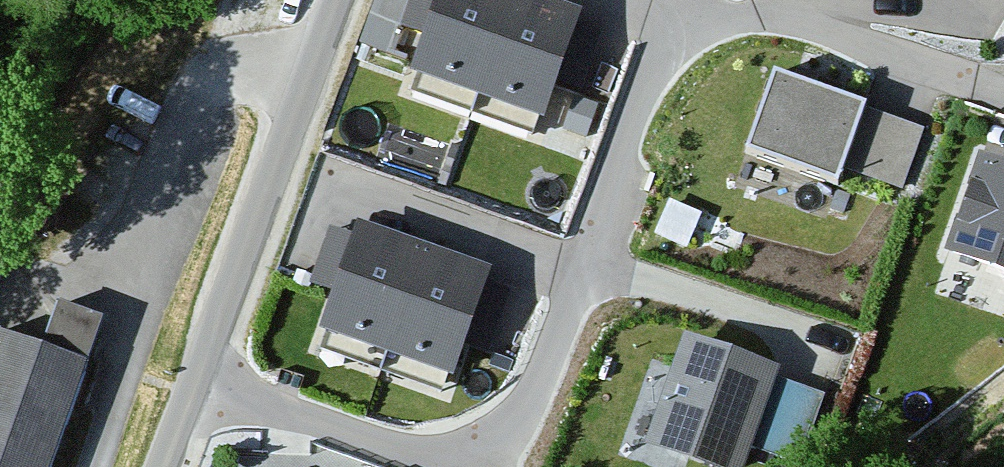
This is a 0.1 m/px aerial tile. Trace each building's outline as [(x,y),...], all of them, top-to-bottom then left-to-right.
[(441,0),(379,0),(362,46),(417,66),(441,0)] [(510,0),(441,0),(417,66),(411,79),(473,101),(510,0)] [(473,101),(543,126),(559,87),(578,29),(582,20),(528,0),(510,0),(473,101)] [(603,37),(578,29),(559,87),(584,95),(603,37)] [(867,110),(774,78),(746,158),(840,190),(845,176),(867,110)] [(926,130),(867,110),(845,176),(904,196),(926,130)] [(980,161),(945,260),(1003,281),(1003,170),(980,161)] [(701,217),(669,204),(655,238),(688,250),(701,217)] [(387,361),(427,255),(358,229),(318,335),(387,361)] [(492,279),(427,255),(387,361),(452,385),(469,344),(489,287),(492,279)] [(511,295),(489,287),(469,344),(491,352),(511,295)] [(91,368),(106,326),(58,309),(43,351),(0,335),(0,466),(56,466),(91,368)] [(686,340),(646,451),(689,466),(747,466),(752,452),(776,380),(780,374),(686,340)] [(776,380),(752,452),(797,466),(801,466),(824,396),(776,380)]
